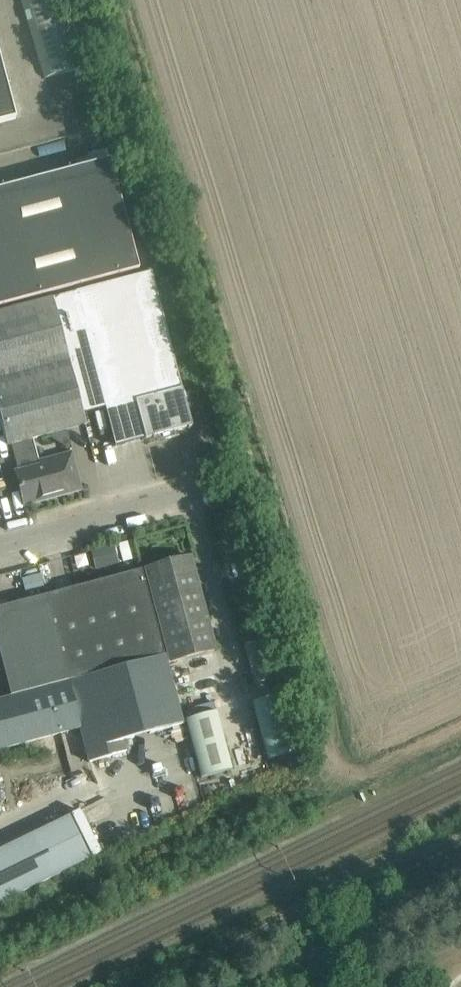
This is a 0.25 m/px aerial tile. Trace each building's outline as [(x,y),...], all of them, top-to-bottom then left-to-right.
[(44,78),(87,65),(68,0),(21,0),(44,78)] [(15,119),(0,61),(0,123),(15,119)] [(0,189),(0,307),(139,270),(110,161),(0,189)] [(74,292),(52,298),(83,414),(104,408),(109,428),(114,447),(164,434),(165,439),(179,435),(178,430),(191,427),(186,407),(181,388),(151,272),(74,292)] [(0,311),(0,420),(7,445),(11,444),(32,438),(85,424),(83,414),(52,298),(0,311)] [(32,438),(11,444),(18,471),(16,471),(20,485),(18,486),(23,505),(62,494),(80,490),(70,454),(46,460),(47,463),(39,465),(32,438)] [(114,542),(92,547),(96,567),(118,563),(114,542)] [(191,557),(144,569),(169,662),(215,649),(191,557)] [(141,570),(46,595),(68,681),(164,655),(141,570)] [(0,607),(0,657),(10,697),(68,681),(46,595),(0,607)] [(164,655),(68,681),(80,728),(89,762),(90,761),(126,752),(123,740),(183,724),(164,655)] [(0,699),(0,749),(80,728),(68,681),(10,697),(0,699)] [(283,695),(253,703),(268,761),(299,752),(283,695)] [(214,712),(185,720),(201,778),(230,770),(214,712)] [(193,760),(82,814),(101,853),(205,803),(193,760)] [(89,859),(69,816),(0,849),(0,902),(89,859)]
